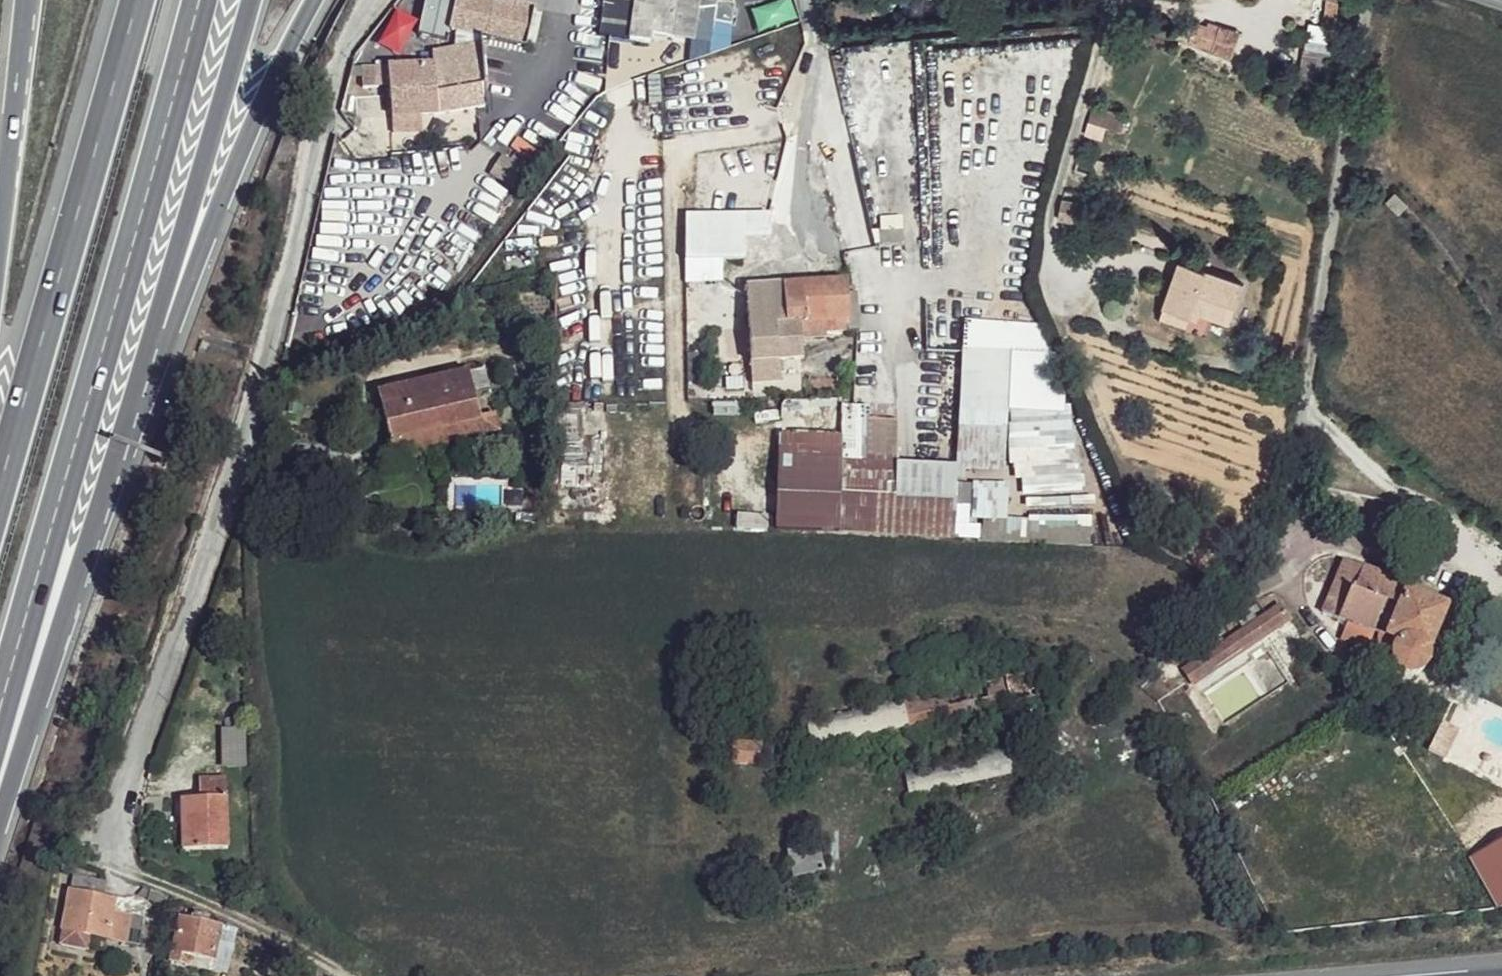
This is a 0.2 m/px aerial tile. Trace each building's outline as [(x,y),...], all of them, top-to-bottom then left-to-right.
[(475,0),(458,0),(451,31),(527,47),(534,13),(475,0)] [(628,39),(650,42),(652,38),(668,39),(674,0),(633,0),(628,39)] [(668,39),(709,44),(713,23),(730,25),(733,4),(703,0),(674,0),(668,39)] [(1325,0),(1273,0),(1332,18),(1337,4),(1325,0)] [(1172,14),(1168,31),(1194,40),(1197,23),(1172,14)] [(1199,19),(1195,48),(1236,54),(1240,25),(1199,19)] [(434,65),(436,114),(486,107),(481,45),(433,52),(434,65)] [(612,56),(608,83),(621,85),(625,57),(612,56)] [(391,88),(392,118),(436,114),(434,65),(390,68),(391,88)] [(362,70),(363,90),(391,88),(390,68),(362,70)] [(837,191),(850,250),(875,244),(862,186),(837,191)] [(1409,205),(1397,193),(1391,201),(1403,211),(1409,205)] [(1084,204),(1066,202),(1065,218),(1083,222),(1084,204)] [(686,210),(685,257),(741,260),(743,237),(769,237),(769,211),(686,210)] [(723,259),(685,257),(685,281),(722,280),(723,259)] [(1158,318),(1191,330),(1199,280),(1175,273),(1158,318)] [(1239,295),(1199,280),(1191,330),(1224,340),(1239,295)] [(843,281),(746,287),(752,362),(780,360),(805,358),(804,340),(803,323),(820,322),(821,331),(856,328),(852,292),(844,293),(843,281)] [(1191,330),(1158,318),(1154,329),(1183,339),(1191,330)] [(804,340),(821,339),(821,331),(820,322),(803,323),(804,340)] [(780,360),(752,362),(754,375),(781,374),(780,360)] [(380,445),(383,460),(488,433),(470,366),(454,368),(467,420),(380,445)] [(366,394),(380,445),(467,420),(454,368),(366,394)] [(785,404),(785,527),(974,539),(976,487),(964,486),(965,469),(906,465),(907,422),(878,421),(879,410),(849,409),(850,401),(789,398),(785,404)] [(1081,463),(1029,463),(1029,491),(1081,490),(1081,463)] [(1411,585),(1344,558),(1326,616),(1351,625),(1344,642),(1363,649),(1374,645),(1377,637),(1383,639),(1382,644),(1383,650),(1385,654),(1389,658),(1393,661),(1398,662),(1400,666),(1403,670),(1407,673),(1413,674),(1422,674),(1430,669),(1435,661),(1435,652),(1454,607),(1410,592),(1411,585)] [(1277,612),(1186,676),(1193,692),(1289,626),(1277,612)] [(1037,674),(1006,684),(1012,708),(1044,701),(1037,674)] [(1006,684),(905,705),(911,730),(1012,708),(1006,684)] [(1450,734),(1455,724),(1448,722),(1434,751),(1446,756),(1455,737),(1450,734)] [(1464,729),(1455,724),(1450,734),(1455,737),(1446,756),(1450,758),(1464,729)] [(222,766),(247,765),(244,727),(219,728),(222,766)] [(1021,746),(906,778),(913,804),(1028,775),(1021,746)] [(763,747),(735,749),(735,771),(762,770),(763,747)] [(175,810),(179,856),(224,852),(217,782),(190,786),(190,807),(175,810)] [(791,874),(825,869),(820,838),(787,843),(791,874)] [(1476,859),(1501,915),(1501,914),(1501,844),(1476,859)] [(108,883),(75,878),(71,892),(104,899),(108,883)] [(104,899),(71,892),(65,931),(109,940),(114,912),(117,900),(104,899)] [(143,918),(114,912),(109,940),(125,942),(127,928),(142,930),(143,918)] [(193,919),(180,918),(173,963),(210,970),(220,927),(208,923),(193,919)]
